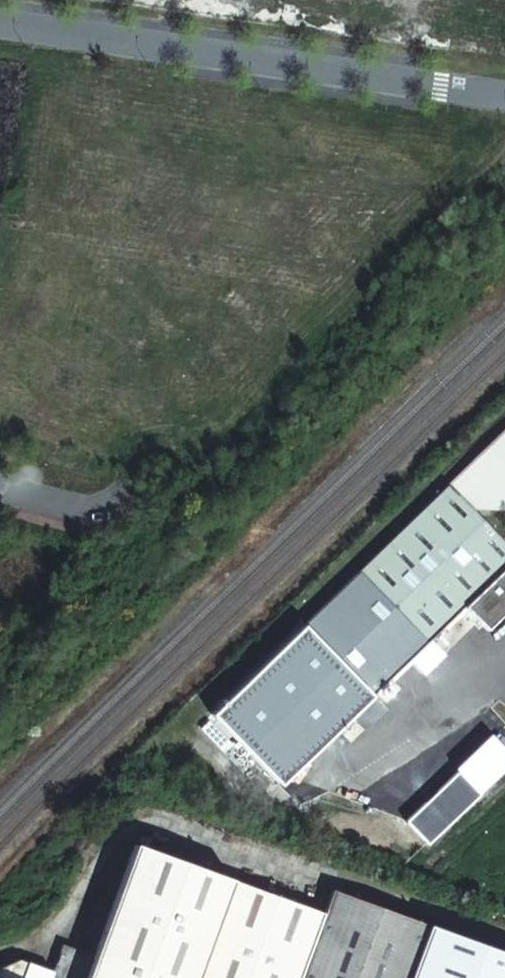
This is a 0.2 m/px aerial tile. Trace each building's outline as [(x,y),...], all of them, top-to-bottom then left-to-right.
[(472,512),(481,505),(486,510),(494,503),(502,511),(504,508),(504,431),(303,628),(372,698),(464,609),(486,633),(504,615),(504,546),(472,512)] [(472,512),(504,512),(504,508),(502,511),(494,503),(486,510),(481,505),(472,512)] [(333,891),(323,916),(133,847),(84,977),(504,977),(504,954),(333,891)]
